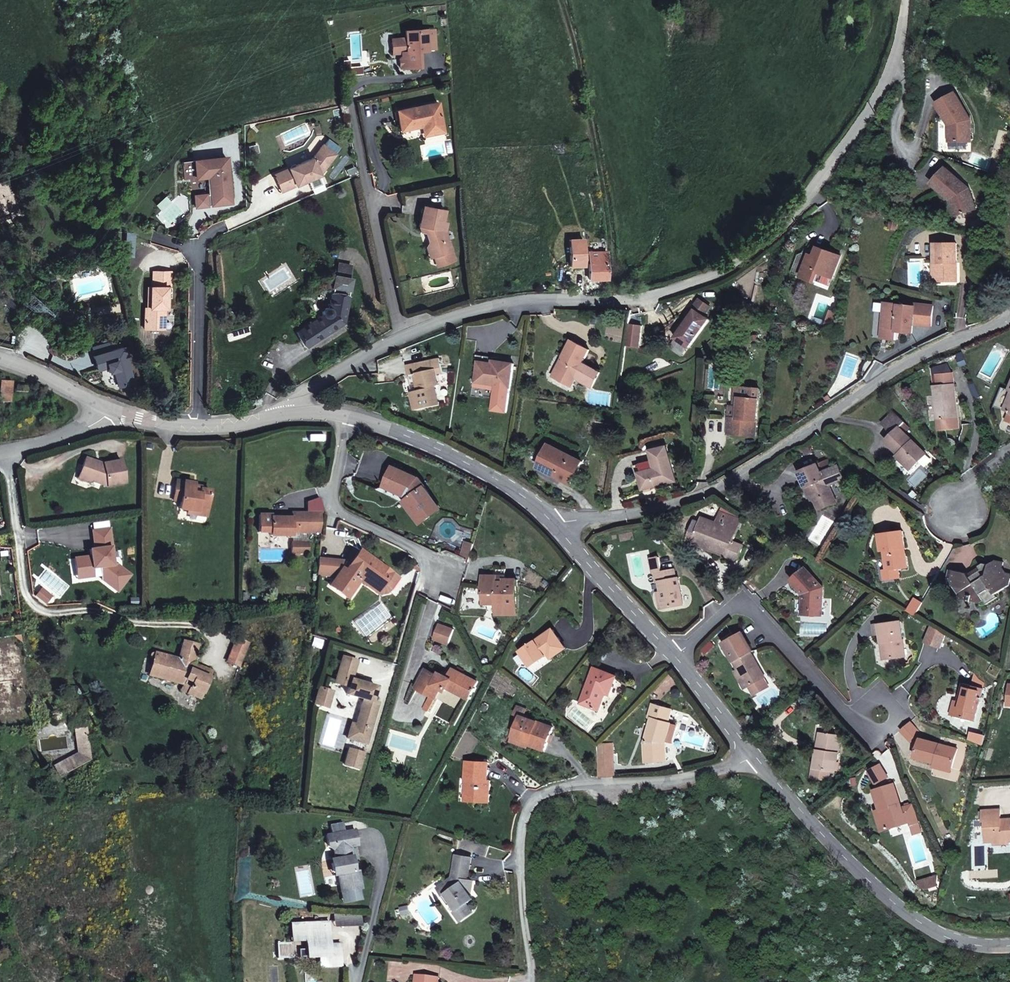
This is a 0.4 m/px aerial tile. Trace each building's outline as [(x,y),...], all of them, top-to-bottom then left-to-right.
[(400,58),(401,64),(396,65),(393,65),(394,72),(398,74),(417,72),(415,56),(423,55),(421,33),(399,35),(400,42),(386,44),(387,59),(395,58),(400,58)] [(962,119),(968,117),(956,93),(935,104),(944,122),(948,122),(949,131),(944,131),(944,141),(967,142),(966,128),(962,119)] [(427,128),(430,139),(443,136),(436,106),(395,115),(400,134),(421,130),(427,128)] [(968,117),(962,119),(966,128),(972,125),(968,117)] [(430,139),(427,128),(421,130),(424,140),(430,139)] [(327,138),(323,144),(335,153),(340,146),(327,138)] [(313,156),(276,174),(284,191),(321,173),(335,154),(335,153),(323,144),(322,144),(313,156)] [(213,178),(216,195),(199,197),(201,209),(213,208),(212,205),(217,204),(218,206),(236,204),(230,158),(198,162),(200,179),(213,178)] [(961,184),(942,164),(925,181),(942,199),(945,197),(948,205),(944,206),(948,217),(970,209),(964,192),(959,194),(956,187),(961,184)] [(0,179),(0,213),(15,208),(10,192),(7,193),(2,178),(0,179)] [(964,192),(967,190),(961,184),(956,187),(959,194),(964,192)] [(425,229),(425,235),(434,238),(432,242),(437,259),(454,253),(448,233),(449,224),(445,224),(447,213),(426,208),(422,228),(425,229)] [(437,259),(432,242),(429,247),(433,260),(437,259)] [(954,262),(956,262),(954,242),(932,243),(933,263),(934,263),(936,282),(957,281),(956,269),(953,268),(954,262)] [(605,278),(604,250),(589,250),(589,278),(605,278)] [(816,258),(813,263),(810,262),(807,261),(800,278),(814,284),(818,275),(831,280),(839,258),(819,250),(816,258)] [(153,305),(153,327),(175,327),(176,284),(181,284),(181,269),(159,269),(158,283),(155,283),(155,306),(153,305)] [(337,272),(336,284),(347,285),(349,273),(337,272)] [(350,285),(347,285),(336,284),(335,284),(332,312),(325,315),(327,320),(299,336),(309,351),(345,330),(350,285)] [(699,313),(678,340),(690,350),(712,322),(707,318),(713,310),(703,302),(696,311),(699,313)] [(889,329),(887,340),(896,341),(898,330),(901,330),(901,333),(913,334),(914,324),(932,326),(934,305),(916,304),(916,306),(886,303),(883,328),(889,329)] [(839,312),(832,309),(827,323),(834,326),(839,312)] [(642,337),(629,336),(628,348),(640,350),(642,337)] [(567,363),(558,381),(574,390),(580,379),(596,387),(604,371),(585,362),(591,351),(572,342),(563,360),(567,363)] [(129,343),(100,351),(104,365),(115,362),(116,368),(120,367),(124,382),(140,378),(129,343)] [(447,375),(445,359),(420,363),(422,374),(416,375),(419,392),(412,394),(415,414),(442,410),(440,390),(442,389),(441,376),(447,375)] [(493,367),(498,364),(475,360),(472,375),(477,376),(479,364),(493,367)] [(567,363),(563,360),(553,378),(558,381),(567,363)] [(422,374),(420,363),(408,365),(410,376),(416,375),(422,374)] [(488,383),(487,387),(494,388),(491,413),(506,415),(510,391),(513,367),(498,364),(493,367),(479,364),(477,376),(476,381),(488,383)] [(963,422),(958,387),(956,387),(953,375),(940,376),(941,383),(934,384),(940,427),(949,425),(948,423),(963,422)] [(0,399),(0,400),(11,401),(14,381),(3,380),(0,399)] [(31,386),(19,384),(18,392),(30,393),(31,386)] [(733,407),(730,434),(752,436),(753,427),(756,427),(761,388),(742,386),(739,407),(736,407),(733,407)] [(898,416),(887,429),(897,438),(891,445),(909,461),(906,465),(915,473),(930,457),(903,434),(910,426),(898,416)] [(646,489),(655,486),(679,478),(668,444),(653,448),(656,458),(659,466),(651,469),(640,473),(646,489)] [(574,484),(586,463),(550,446),(540,468),(574,484)] [(640,473),(651,469),(659,466),(656,458),(635,465),(638,474),(640,473)] [(102,464),(85,459),(79,477),(108,487),(126,485),(123,462),(102,464)] [(374,485),(394,494),(395,490),(402,493),(420,516),(433,506),(418,485),(414,489),(407,481),(409,477),(384,465),(374,485)] [(827,484),(836,480),(831,466),(820,469),(827,484)] [(806,492),(810,490),(813,497),(819,514),(837,507),(834,497),(849,491),(844,477),(836,480),(827,484),(820,469),(800,477),(806,492)] [(407,481),(414,489),(418,485),(409,477),(407,481)] [(193,517),(194,511),(205,513),(209,494),(197,491),(196,497),(190,496),(192,486),(174,482),(170,502),(177,504),(176,511),(188,512),(187,516),(193,517)] [(395,490),(394,494),(401,498),(397,501),(413,522),(420,516),(402,493),(395,490)] [(287,535),(313,536),(315,519),(315,517),(288,514),(288,520),(268,520),(268,517),(255,516),(254,534),(266,535),(266,536),(287,537),(287,535)] [(739,522),(721,515),(719,521),(737,528),(739,522)] [(716,528),(718,523),(702,517),(701,520),(694,538),(707,543),(705,549),(739,562),(744,546),(733,541),(735,535),(716,528)] [(695,519),(688,543),(705,549),(707,543),(694,538),(701,520),(695,519)] [(737,528),(719,521),(718,523),(716,528),(735,535),(737,528)] [(76,562),(79,578),(95,575),(95,572),(102,571),(104,582),(121,594),(133,577),(119,566),(115,567),(109,532),(93,534),(96,552),(91,552),(92,559),(76,562)] [(893,572),(901,571),(913,570),(908,534),(885,537),(887,554),(891,554),(893,572)] [(458,553),(465,556),(469,541),(461,539),(458,553)] [(344,564),(348,566),(358,551),(349,545),(339,560),(344,564)] [(337,568),(334,572),(325,585),(344,597),(355,580),(351,578),(355,572),(376,587),(380,581),(387,570),(358,551),(348,566),(344,564),(339,570),(337,568)] [(318,571),(321,559),(313,558),(312,570),(318,571)] [(952,570),(950,583),(957,585),(964,597),(982,600),(984,597),(988,597),(990,601),(1000,594),(998,591),(1009,583),(1009,570),(1008,569),(1005,564),(1007,559),(998,558),(990,563),(988,560),(970,571),(952,570)] [(318,571),(334,572),(337,568),(339,570),(344,564),(339,560),(321,559),(318,571)] [(674,574),(663,576),(660,562),(652,563),(654,578),(656,578),(657,585),(662,585),(664,597),(667,612),(685,608),(681,581),(676,582),(674,574)] [(493,567),(494,580),(494,583),(505,583),(505,579),(505,568),(493,567)] [(807,616),(824,616),(825,589),(805,569),(792,581),(807,596),(807,616)] [(397,576),(387,570),(380,581),(389,587),(397,576)] [(902,583),(901,571),(893,572),(884,573),(886,585),(902,583)] [(372,592),(376,587),(355,572),(351,578),(355,580),(372,592)] [(505,583),(494,583),(494,580),(481,580),(481,594),(496,594),(496,603),(497,615),(517,615),(517,579),(505,579),(505,583)] [(496,603),(496,594),(481,594),(481,603),(496,603)] [(909,611),(915,615),(924,601),(917,597),(909,611)] [(449,641),(458,625),(444,618),(436,635),(449,641)] [(905,657),(898,620),(872,625),(874,636),(879,634),(881,642),(885,642),(890,660),(905,657)] [(942,648),(949,634),(932,625),(925,641),(942,648)] [(558,632),(529,653),(539,666),(556,654),(559,659),(571,650),(558,632)] [(724,646),(741,673),(750,687),(767,677),(753,654),(756,652),(744,633),(724,646)] [(219,662),(233,665),(238,642),(233,641),(226,639),(219,662)] [(881,642),(884,660),(890,660),(885,642),(881,642)] [(203,678),(178,669),(179,663),(182,648),(172,646),(167,663),(142,658),(141,659),(141,660),(141,662),(142,663),(143,663),(139,678),(180,687),(189,689),(186,697),(198,700),(203,678)] [(351,723),(347,736),(370,744),(383,703),(375,701),(379,688),(374,686),(373,690),(367,689),(368,684),(352,679),(358,660),(343,655),(336,682),(346,686),(345,693),(363,698),(356,724),(351,723)] [(205,671),(179,663),(178,669),(203,678),(205,671)] [(617,696),(625,677),(602,667),(586,704),(604,711),(611,695),(617,696)] [(461,670),(458,674),(456,678),(450,675),(447,674),(445,676),(432,670),(423,689),(441,699),(447,689),(452,692),(454,687),(476,699),(485,682),(461,670)] [(741,673),(736,676),(745,690),(750,687),(741,673)] [(975,685),(967,683),(962,702),(957,719),(977,724),(987,688),(990,676),(978,673),(975,685)] [(767,677),(750,687),(756,698),(773,688),(767,677)] [(179,695),(186,697),(189,689),(180,687),(179,695)] [(318,687),(315,697),(321,700),(320,704),(328,707),(332,691),(318,687)] [(957,701),(953,718),(957,719),(962,702),(957,701)] [(657,719),(651,741),(654,762),(672,759),(669,740),(673,723),(677,724),(681,709),(657,703),(653,718),(657,719)] [(553,751),(561,730),(530,718),(523,736),(537,741),(536,745),(553,751)] [(92,743),(67,761),(75,772),(107,748),(101,740),(100,722),(91,723),(92,743)] [(821,744),(817,744),(816,754),(815,766),(819,766),(818,778),(831,780),(832,767),(836,767),(840,733),(822,731),(821,744)] [(54,736),(56,749),(83,744),(81,732),(54,736)] [(535,748),(536,745),(537,741),(523,736),(520,743),(535,748)] [(962,749),(925,739),(920,759),(939,764),(957,769),(962,749)] [(406,741),(403,752),(425,757),(427,746),(406,741)] [(603,748),(603,767),(620,766),(620,746),(605,746),(603,748)] [(353,749),(348,764),(362,769),(367,753),(353,749)] [(816,754),(812,753),(810,778),(818,778),(819,766),(815,766),(816,754)] [(883,759),(869,769),(876,780),(891,770),(883,759)] [(493,764),(471,762),(468,801),(494,802),(495,783),(492,783),(493,764)] [(956,773),(957,769),(939,764),(938,768),(956,773)] [(603,780),(620,779),(620,766),(603,767),(603,780)] [(915,810),(909,809),(905,800),(897,779),(880,786),(888,803),(882,806),(890,824),(915,814),(921,826),(930,823),(920,808),(915,810)] [(905,800),(909,809),(915,810),(910,798),(905,800)] [(996,841),(1009,840),(1009,819),(1004,819),(1003,809),(984,810),(985,820),(988,820),(989,841),(996,841)] [(337,852),(337,853),(335,871),(336,876),(336,880),(344,879),(345,891),(362,888),(366,887),(362,869),(360,869),(355,846),(362,845),(360,836),(358,830),(344,833),(329,836),(332,849),(337,852)] [(454,882),(448,885),(453,893),(448,896),(458,911),(454,914),(461,926),(474,917),(469,908),(475,904),(473,901),(470,896),(472,883),(470,882),(475,860),(459,857),(454,882)] [(448,896),(453,893),(448,885),(439,890),(454,914),(458,911),(448,896)] [(362,888),(345,891),(347,899),(363,896),(362,888)] [(321,964),(347,965),(347,944),(337,944),(334,940),(334,919),(307,919),(306,937),(293,937),(293,953),(322,953),(321,964)] [(432,975),(424,973),(422,981),(431,981),(432,975)]
